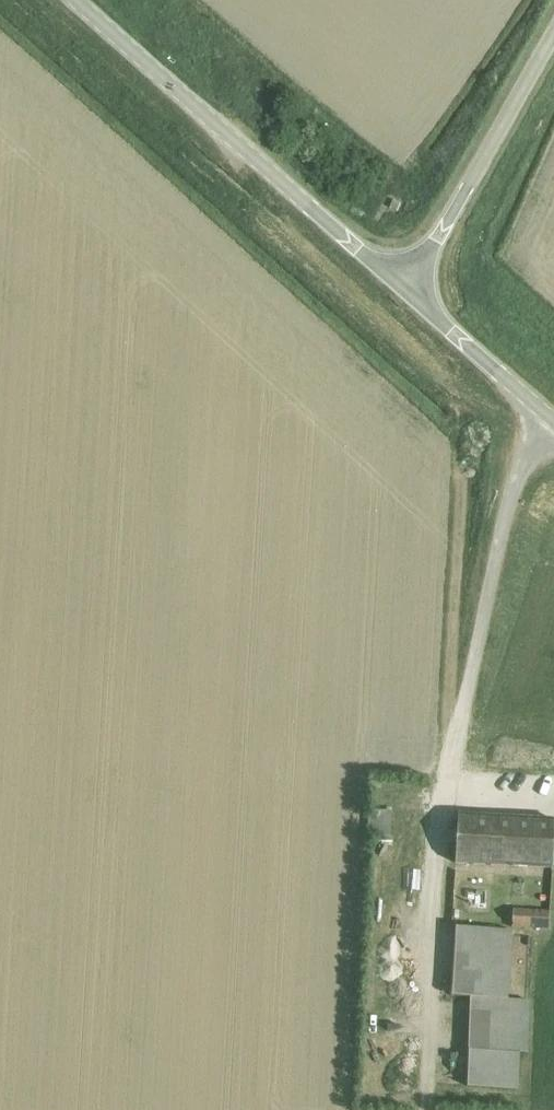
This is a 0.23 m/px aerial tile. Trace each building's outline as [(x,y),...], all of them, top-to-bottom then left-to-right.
[(467,815),(541,819),(543,792),(536,792),(536,805),(486,802),(487,789),(469,788),(467,815)] [(368,811),(366,836),(388,837),(389,812),(368,811)] [(553,869),(553,846),(553,821),(459,816),(456,864),(553,869)] [(511,928),(549,930),(550,912),(512,910),(511,928)] [(456,928),(451,996),(471,998),(465,1087),(516,1090),(518,1053),(527,1053),(530,1002),(508,1000),(512,932),(456,928)]
